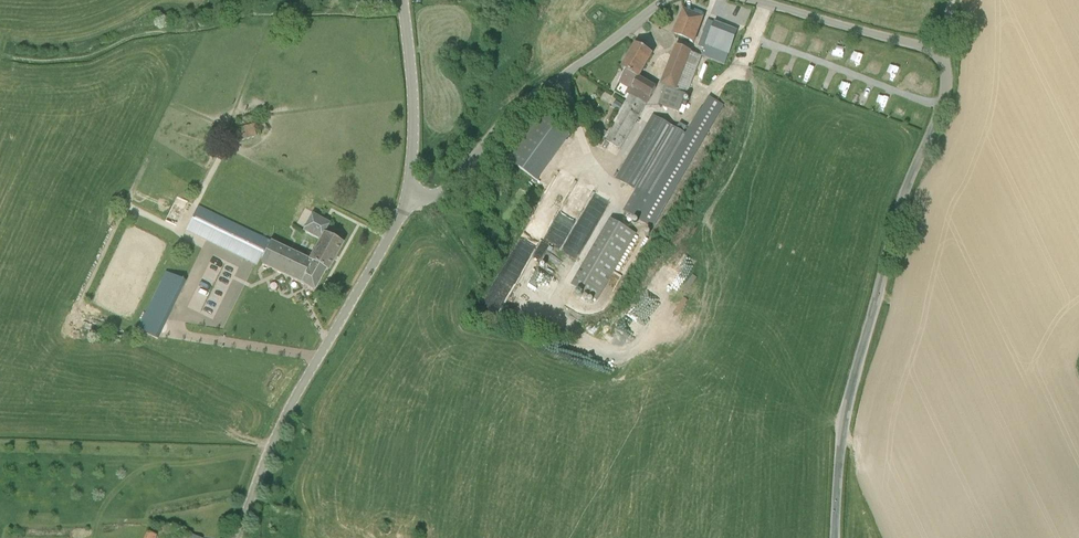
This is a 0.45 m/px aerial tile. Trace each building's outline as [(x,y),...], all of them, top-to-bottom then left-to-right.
[(694,43),(703,18),(684,11),(675,35),(694,43)] [(725,64),(734,41),(738,31),(709,20),(698,45),(705,48),(702,56),(725,64)] [(776,33),(787,37),(790,29),(779,25),(776,33)] [(638,77),(638,78),(653,53),(636,44),(622,68),(626,71),(638,77)] [(692,53),(692,51),(677,46),(664,85),(687,93),(702,56),(692,53)] [(860,65),(864,56),(857,53),(853,62),(860,65)] [(631,84),(629,87),(632,87),(638,77),(626,71),(621,79),(631,84)] [(656,88),(638,78),(638,77),(632,87),(634,87),(651,97),(656,88)] [(926,79),(924,87),(934,90),(936,81),(926,79)] [(652,98),(651,97),(634,87),(625,103),(624,103),(623,106),(616,102),(613,106),(620,111),(605,136),(599,134),(594,141),(601,145),(604,140),(621,149),(647,104),(648,105),(652,98)] [(856,103),(866,106),(870,94),(861,91),(856,103)] [(879,99),(876,110),(885,113),(888,101),(879,99)] [(904,120),(907,111),(898,108),(895,117),(904,120)] [(590,109),(585,116),(593,121),(598,114),(590,109)] [(686,134),(653,115),(615,178),(636,190),(623,210),(637,218),(686,134)] [(541,122),(512,163),(536,180),(566,139),(541,122)] [(232,129),(233,134),(224,136),(226,143),(235,142),(261,136),(257,123),(232,129)] [(482,188),(487,191),(493,183),(488,180),(482,188)] [(576,254),(611,204),(599,196),(564,247),(576,254)] [(308,259),(271,241),(198,206),(186,231),(214,244),(209,255),(241,271),(247,260),(258,266),(260,263),(301,283),(314,291),(326,270),(328,271),(343,244),(324,234),(329,225),(313,217),(304,232),(319,240),(308,259)] [(609,219),(574,289),(591,297),(594,291),(603,295),(634,232),(609,219)] [(514,253),(482,312),(499,321),(530,262),(514,253)] [(165,274),(139,330),(158,339),(184,283),(165,274)]
